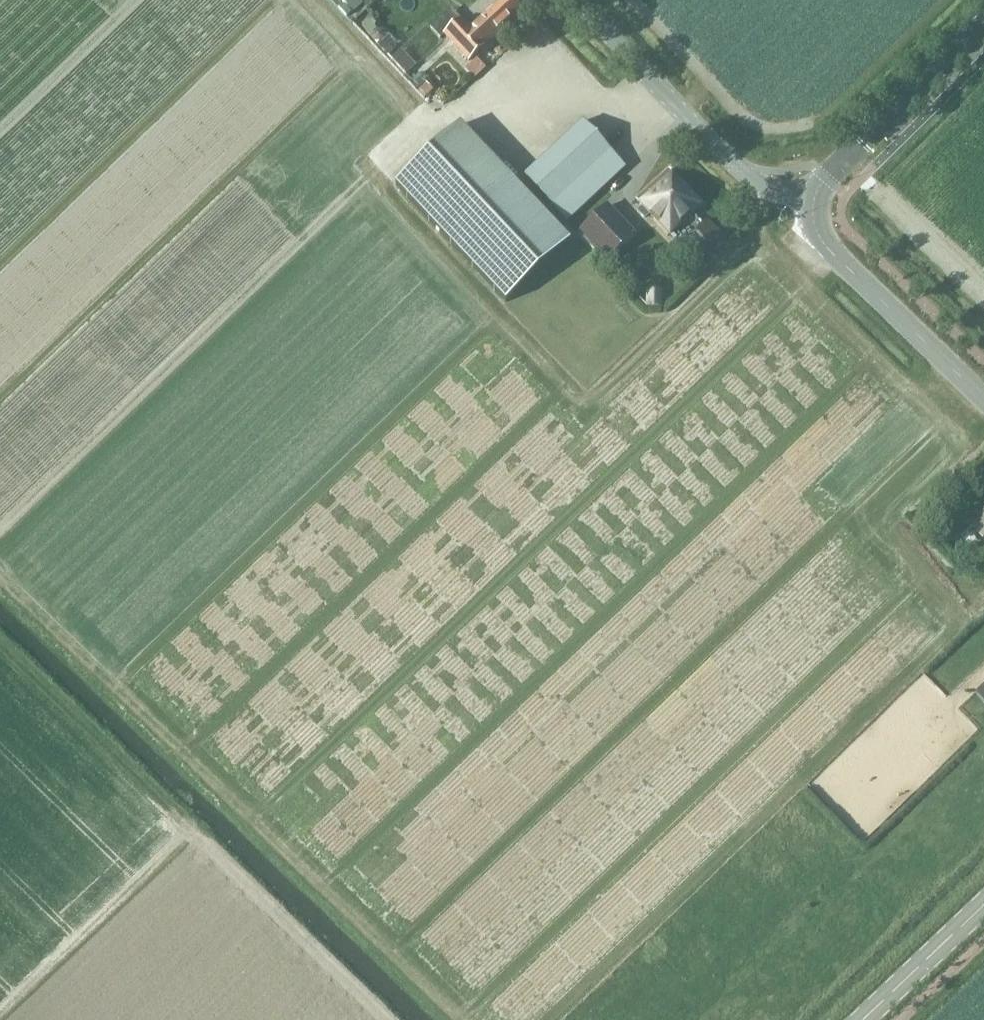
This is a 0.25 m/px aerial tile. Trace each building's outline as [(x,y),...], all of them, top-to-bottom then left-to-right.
[(361,0),(340,0),(352,13),(363,3),(361,0)] [(461,22),(462,21),(450,9),(430,28),(440,39),(442,37),(467,64),(485,47),(484,46),(494,37),(521,12),(509,0),(505,0),(481,22),(482,23),(471,33),(461,22)] [(404,2),(390,6),(394,21),(408,17),(404,2)] [(366,36),(373,25),(363,18),(356,29),(366,36)] [(416,65),(401,49),(390,59),(405,75),(416,65)] [(433,90),(426,83),(419,89),(426,96),(433,90)] [(524,176),(552,205),(609,150),(610,149),(582,120),(575,127),(524,176)] [(570,242),(460,125),(395,185),(505,302),(570,242)] [(625,167),(609,150),(552,205),(567,221),(625,167)] [(669,170),(636,200),(669,235),(701,205),(669,170)] [(635,235),(607,206),(578,233),(606,263),(635,235)] [(972,528),(983,540),(983,539),(983,517),(972,528)]
